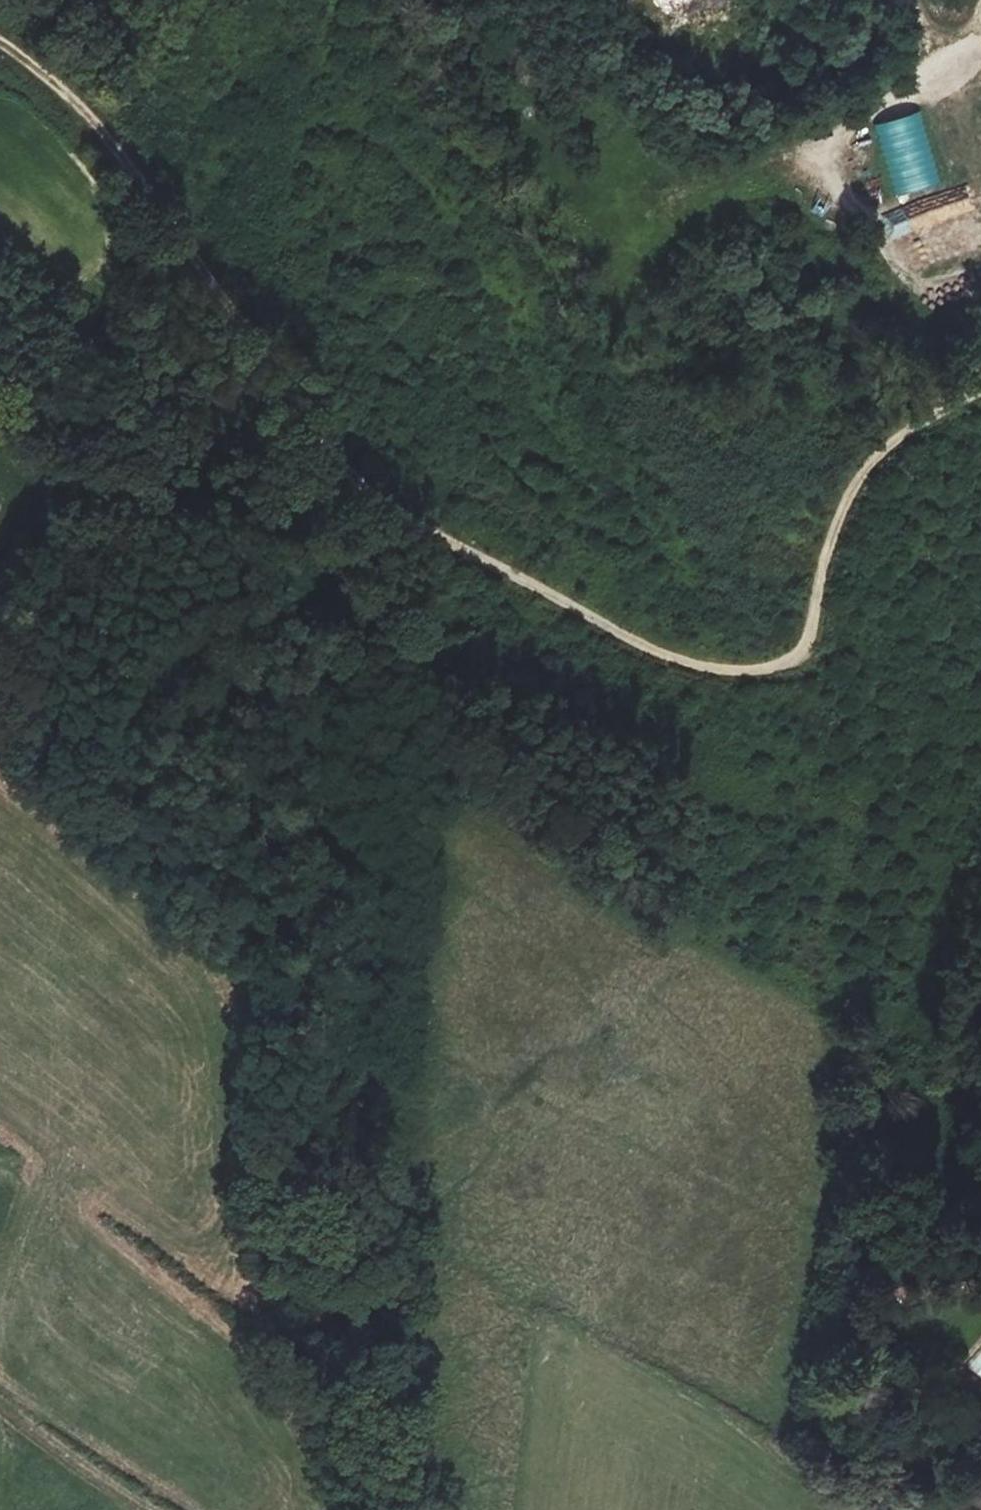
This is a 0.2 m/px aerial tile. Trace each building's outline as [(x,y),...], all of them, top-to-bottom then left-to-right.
[(918,105),(872,120),(894,191),(940,177),(918,105)] [(886,228),(897,252),(916,243),(904,219),(886,228)] [(967,1366),(980,1378),(980,1351),(967,1366)]
